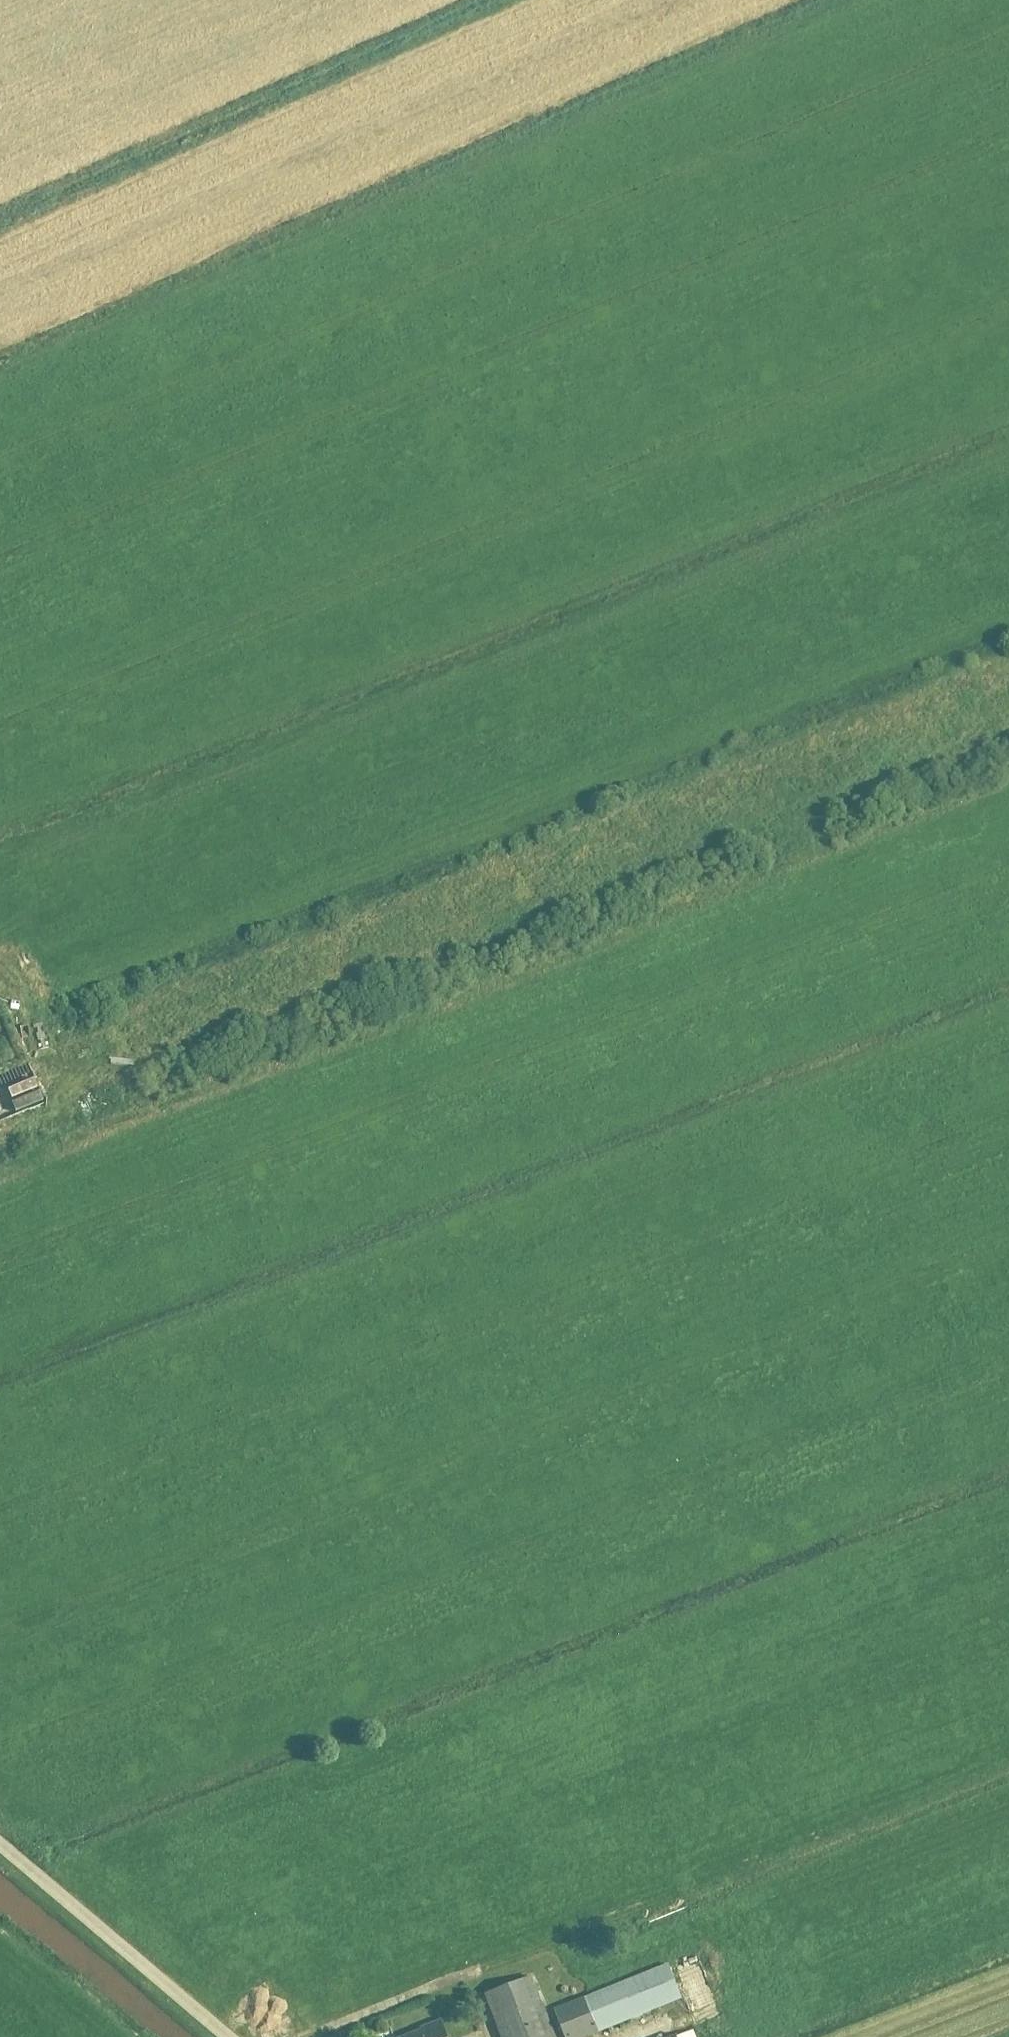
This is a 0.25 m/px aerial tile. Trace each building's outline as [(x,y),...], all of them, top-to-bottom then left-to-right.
[(682,2001),(667,1965),(555,2011),(565,2036),(593,2036),(682,2001)] [(531,1978),(488,1994),(497,2017),(505,2036),(554,2036),(531,1978)] [(257,1992),(259,2001),(277,1997),(275,1988),(257,1992)] [(442,2022),(423,2030),(424,2032),(410,2036),(448,2036),(442,2022)]
